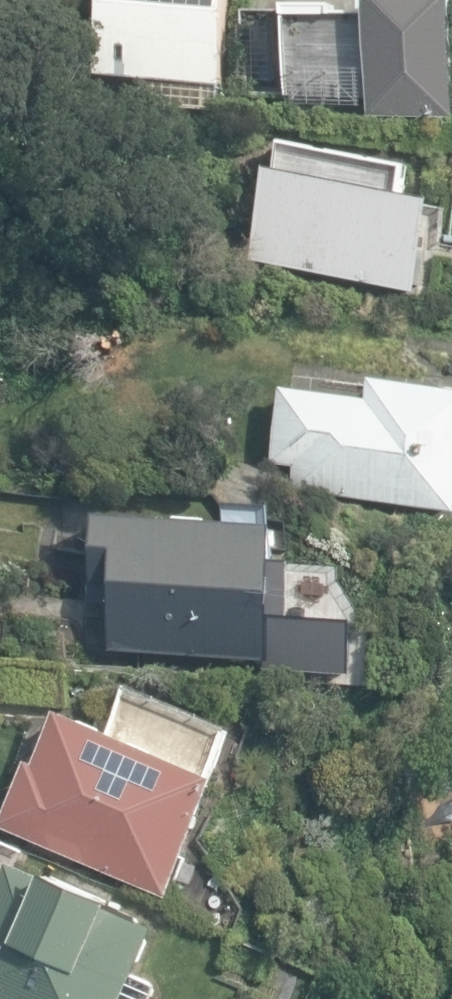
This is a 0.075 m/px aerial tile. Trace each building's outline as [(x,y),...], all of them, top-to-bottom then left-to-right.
[(223,86),(230,0),(101,0),(95,75),(223,86)] [(451,101),(451,8),(291,7),(291,100),(451,101)] [(437,185),(272,155),(254,254),(419,284),(437,185)] [(451,503),(451,382),(369,371),(367,390),(280,378),(270,455),(293,458),(290,481),(451,503)] [(110,645),(275,656),(277,621),(295,622),(297,596),(273,594),(277,520),(99,509),(93,598),(112,600),(110,645)] [(165,900),(241,729),(131,680),(107,735),(59,714),(36,767),(23,761),(0,818),(0,828),(165,900)] [(8,844),(0,840),(0,863),(8,844)] [(158,988),(134,977),(155,929),(111,909),(113,904),(47,874),(44,880),(9,864),(0,884),(0,998),(152,998),(158,988)]
